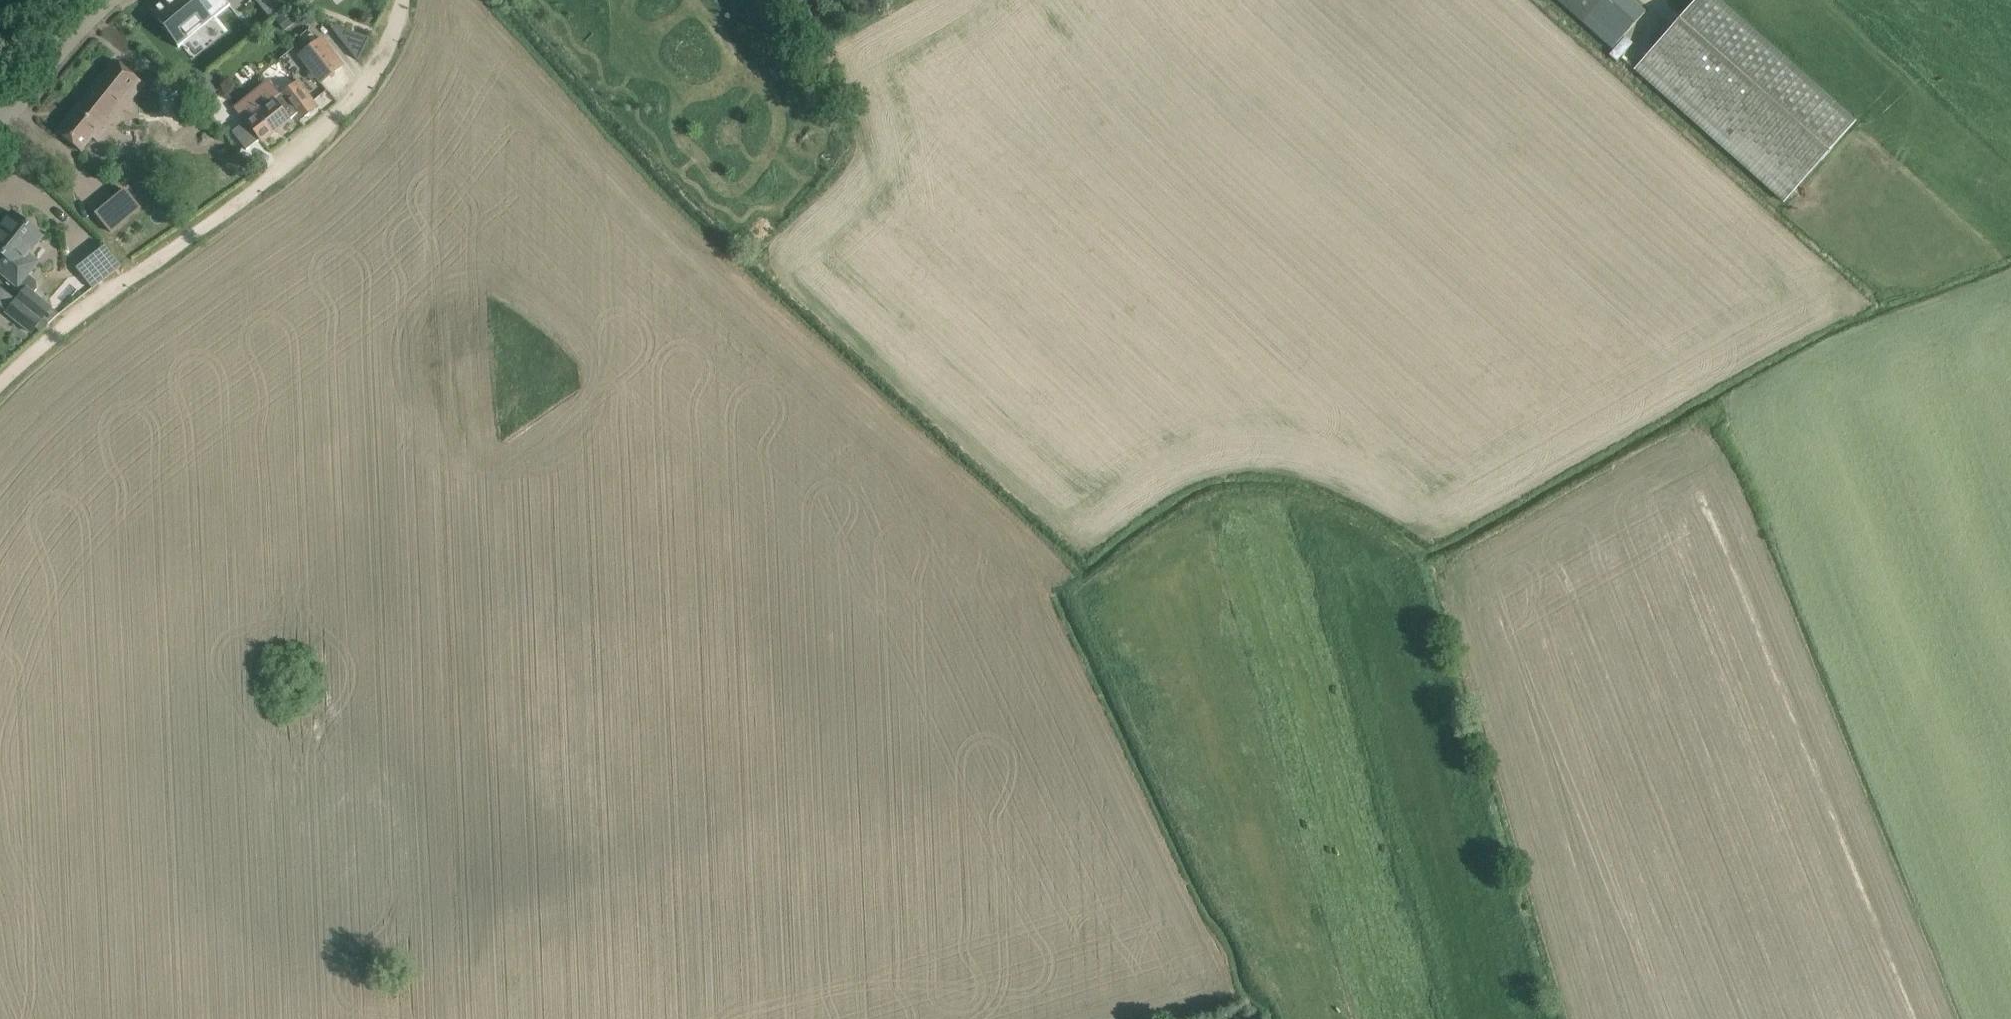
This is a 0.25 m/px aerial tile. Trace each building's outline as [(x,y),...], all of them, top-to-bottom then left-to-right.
[(152,13),(178,45),(176,47),(178,49),(180,47),(230,7),(224,0),(163,0),(165,3),(152,13)] [(274,1),(272,0),(258,0),(256,2),(262,10),(274,1)] [(1582,22),(1602,0),(1558,0),(1582,22)] [(1717,0),(1696,0),(1635,69),(1785,202),(1855,122),(1717,0)] [(284,32),(294,25),(287,15),(277,22),(284,32)] [(330,25),(330,26),(358,60),(369,38),(330,25)] [(321,83),(342,65),(320,38),(299,55),(321,83)] [(101,136),(143,84),(114,60),(56,131),(81,152),(96,132),(101,136)] [(296,81),(245,121),(262,142),(295,116),(299,121),(317,107),(296,81)] [(218,100),(208,108),(216,117),(226,109),(218,100)] [(226,115),(216,121),(223,132),(233,125),(226,115)] [(111,232),(140,207),(124,189),(95,214),(111,232)] [(28,254),(42,237),(11,212),(0,226),(0,273),(23,292),(16,300),(41,320),(46,324),(59,315),(33,294),(37,289),(36,281),(28,274),(38,262),(28,254)] [(75,268),(92,288),(121,265),(105,244),(75,268)] [(16,300),(6,313),(31,333),(41,320),(16,300)]
